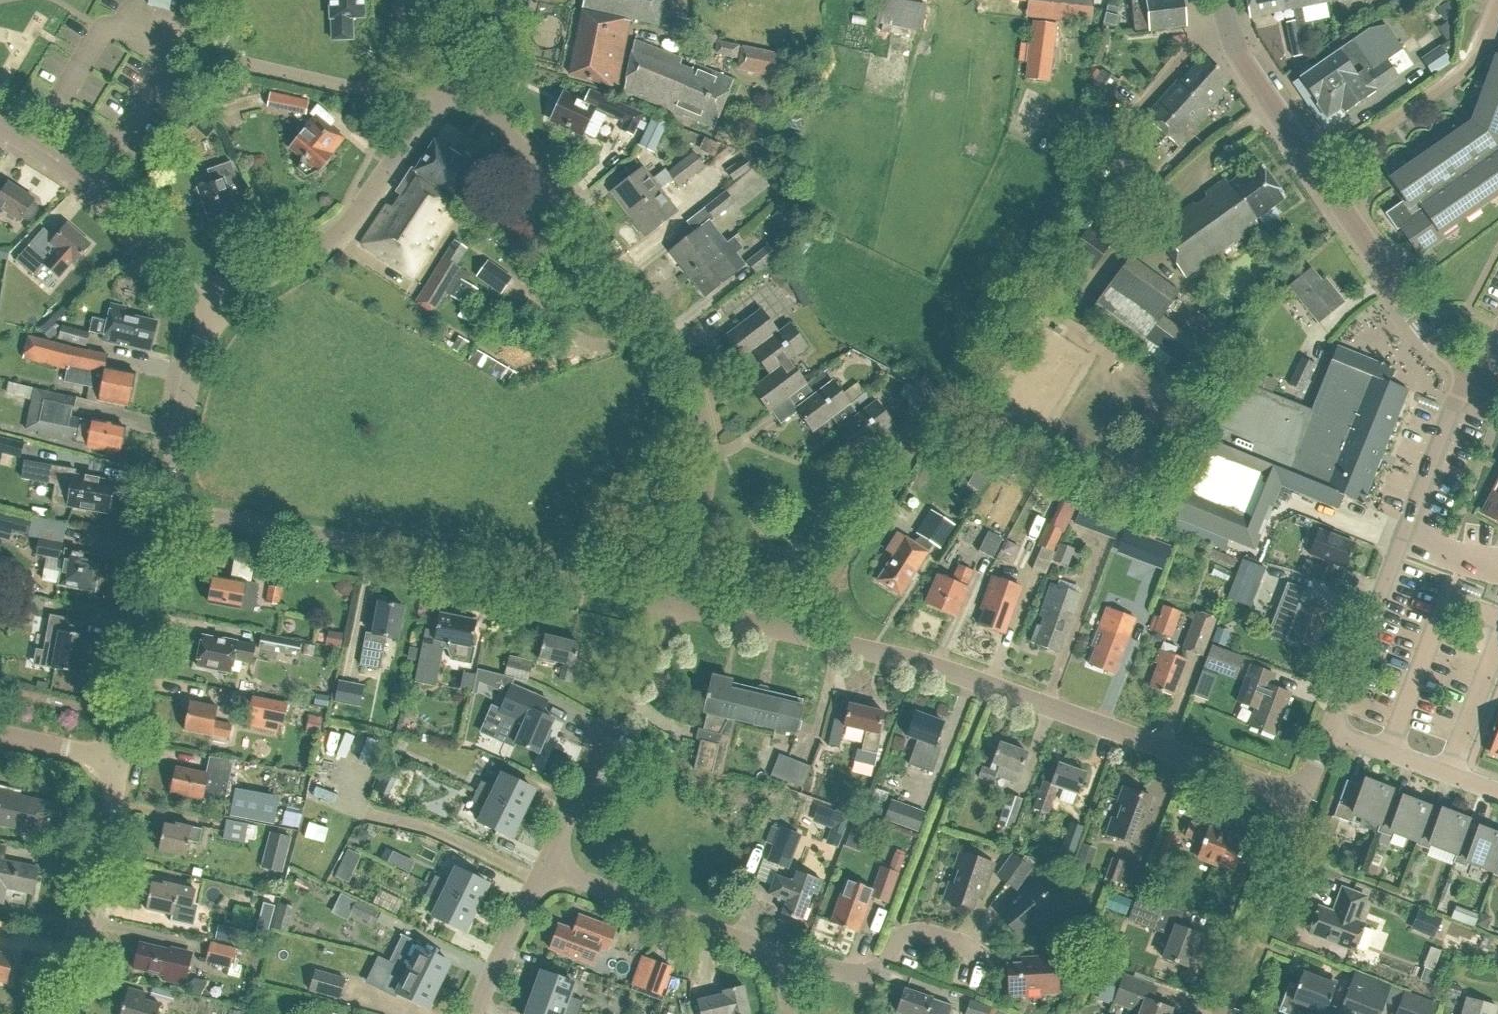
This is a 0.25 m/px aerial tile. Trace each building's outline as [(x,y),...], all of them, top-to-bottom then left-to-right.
[(169,9),(176,11),(175,16),(204,23),(205,16),(209,0),(150,0),(149,5),(149,6),(169,10),(169,9)] [(330,19),(331,19),(332,40),(352,39),(351,19),(364,18),(363,0),(329,0),(330,19)] [(657,25),(662,0),(584,0),(582,9),(657,25)] [(876,23),(898,27),(897,34),(911,37),(912,30),(921,32),(926,6),(919,5),(920,3),(903,0),(880,0),(876,23)] [(1028,0),(1093,8),(1105,10),(1107,0),(1028,0)] [(1185,27),(1182,0),(1131,0),(1135,34),(1149,32),(1149,31),(1185,27)] [(1298,0),(1245,0),(1248,17),(1291,8),(1291,9),(1292,9),(1300,7),(1299,2),(1298,2),(1298,0)] [(1449,41),(1440,46),(1450,61),(1454,59),(1455,30),(1457,8),(1451,0),(1437,9),(1447,23),(1439,28),(1449,41)] [(1103,24),(1114,27),(1116,21),(1115,21),(1118,9),(1107,6),(1103,24)] [(1292,57),(1297,56),(1309,54),(1305,30),(1301,7),(1300,7),(1292,9),(1295,21),(1285,23),(1292,57)] [(569,76),(616,89),(629,22),(581,11),(569,76)] [(1029,64),(1051,67),(1057,26),(1035,23),(1029,64)] [(1298,77),(1326,119),(1340,110),(1343,114),(1398,76),(1387,60),(1402,49),(1386,25),(1368,29),(1298,77)] [(691,72),(680,67),(682,61),(633,40),(623,92),(714,129),(733,81),(694,65),(691,72)] [(1421,59),(1431,74),(1450,61),(1440,46),(1421,59)] [(742,48),(738,70),(779,78),(783,55),(742,48)] [(1222,90),(1231,80),(1204,56),(1179,83),(1175,79),(1154,102),(1155,104),(1144,116),(1179,147),(1210,113),(1208,111),(1225,93),(1222,90)] [(1385,214),(1397,231),(1401,228),(1419,254),(1457,227),(1455,223),(1497,193),(1497,57),(1472,123),(1465,127),(1416,162),(1391,179),(1396,186),(1405,200),(1385,214)] [(1412,88),(1425,73),(1413,63),(1400,78),(1412,88)] [(1095,81),(1089,91),(1099,97),(1106,102),(1119,81),(1111,77),(1101,71),(1101,72),(1095,81)] [(583,135),(585,133),(595,138),(606,115),(624,124),(621,130),(633,136),(636,129),(642,116),(643,115),(612,100),(611,102),(588,92),(583,103),(562,93),(550,120),(583,135)] [(269,96),(267,108),(306,115),(308,103),(269,96)] [(321,172),(332,158),(329,156),(342,141),(324,126),(331,118),(318,107),(311,115),(315,118),(291,146),(304,158),(302,160),(299,169),(307,176),(315,173),(318,169),(321,172)] [(206,138),(215,128),(202,116),(193,126),(206,138)] [(653,118),(644,135),(658,142),(667,124),(653,118)] [(714,157),(720,144),(705,137),(699,150),(714,157)] [(435,141),(415,171),(457,199),(467,185),(476,191),(486,176),(476,170),(477,169),(435,141)] [(694,153),(681,163),(691,177),(705,167),(694,153)] [(1225,158),(1217,163),(1222,170),(1230,165),(1225,158)] [(198,190),(209,220),(236,210),(227,187),(238,183),(230,163),(208,171),(213,184),(198,190)] [(619,205),(627,216),(669,184),(673,180),(678,188),(691,177),(681,163),(669,173),(666,169),(652,180),(644,168),(613,191),(622,203),(619,205)] [(1192,205),(1153,233),(1185,278),(1258,225),(1255,220),(1258,218),(1263,225),(1279,214),(1274,207),(1285,199),(1259,164),(1229,185),(1226,180),(1205,195),(1207,199),(1197,207),(1192,205)] [(461,201),(457,199),(415,171),(411,169),(396,193),(402,197),(394,209),(387,207),(362,245),(412,279),(461,201)] [(8,183),(0,195),(0,212),(2,210),(20,222),(22,219),(27,222),(31,221),(38,211),(37,207),(32,204),(35,200),(8,183)] [(669,184),(627,216),(636,227),(639,225),(647,236),(677,213),(675,210),(683,203),(669,184)] [(1080,210),(1114,234),(1131,211),(1097,187),(1080,210)] [(725,192),(705,208),(714,219),(734,203),(725,192)] [(785,233),(796,224),(782,208),(772,217),(785,233)] [(1066,228),(1080,238),(1073,248),(1069,254),(1092,270),(1096,264),(1115,238),(1092,222),(1078,212),(1066,228)] [(671,253),(688,275),(718,251),(707,237),(717,230),(710,221),(671,253)] [(22,286),(29,279),(31,280),(57,251),(73,265),(90,245),(67,225),(54,240),(44,231),(31,245),(28,242),(11,262),(14,265),(7,273),(22,286)] [(718,251),(688,275),(706,297),(745,265),(736,254),(743,249),(734,237),(718,251)] [(444,259),(455,266),(466,249),(455,242),(444,259)] [(769,247),(748,264),(756,274),(777,257),(769,247)] [(1088,315),(1137,351),(1145,340),(1155,326),(1162,317),(1180,291),(1131,256),(1088,315)] [(477,277),(500,294),(512,278),(488,261),(477,277)] [(784,271),(777,261),(765,270),(773,280),(784,271)] [(446,293),(451,296),(465,305),(468,306),(478,290),(466,283),(470,275),(461,269),(446,293)] [(1329,291),(1310,269),(1289,287),(1319,323),(1344,302),(1332,288),(1329,291)] [(432,314),(443,298),(426,288),(416,304),(432,314)] [(661,315),(672,303),(664,296),(653,308),(661,315)] [(487,317),(468,306),(465,305),(459,317),(480,329),(487,317)] [(93,318),(89,331),(106,335),(104,341),(128,347),(129,346),(150,351),(156,324),(122,315),(123,309),(113,306),(109,322),(93,318)] [(770,413),(771,412),(807,385),(789,361),(807,348),(789,324),(777,333),(760,310),(723,338),(741,362),(753,353),(770,375),(752,389),(770,413)] [(1145,340),(1137,351),(1186,387),(1194,375),(1204,362),(1211,351),(1162,317),(1155,326),(1145,340)] [(52,318),(39,328),(48,340),(61,329),(55,322),(52,318)] [(61,329),(59,339),(85,347),(89,333),(62,326),(61,329)] [(458,337),(450,349),(460,355),(468,343),(458,337)] [(64,383),(85,387),(101,391),(99,401),(128,407),(135,374),(105,368),(107,356),(73,349),(32,338),(25,359),(67,370),(64,383)] [(1232,380),(1202,456),(1176,519),(1254,550),(1279,487),(1338,510),(1343,497),(1361,504),(1406,391),(1388,384),(1393,371),(1335,348),(1310,411),(1232,380)] [(475,350),(468,362),(508,385),(515,373),(475,350)] [(1289,385),(1301,390),(1314,364),(1302,358),(1289,385)] [(930,385),(934,378),(924,373),(920,381),(919,382),(929,387),(930,385)] [(807,385),(771,412),(781,426),(798,413),(813,433),(831,420),(850,405),(832,381),(814,394),(807,385)] [(8,383),(6,394),(15,396),(17,385),(8,383)] [(918,412),(927,394),(905,384),(899,396),(909,401),(907,406),(918,412)] [(35,389),(25,429),(39,432),(38,435),(87,445),(87,448),(104,451),(104,449),(120,452),(124,429),(109,426),(109,424),(92,421),(92,422),(72,418),(76,399),(35,389)] [(850,405),(831,420),(856,453),(893,425),(875,401),(858,415),(850,405)] [(21,459),(24,443),(0,438),(0,455),(21,459)] [(55,485),(51,503),(73,507),(73,510),(86,513),(86,509),(107,513),(108,509),(111,510),(114,498),(110,497),(113,483),(74,476),(75,471),(51,466),(47,484),(55,485)] [(1017,477),(997,468),(993,476),(1013,485),(1017,477)] [(1497,520),(1497,482),(1482,512),(1497,520)] [(1057,511),(1070,517),(1077,501),(1076,500),(1068,497),(1064,495),(1057,511)] [(1082,503),(1075,524),(1114,539),(1122,517),(1082,503)] [(1031,509),(999,572),(1008,577),(1040,514),(1031,509)] [(917,534),(941,549),(956,525),(931,510),(917,534)] [(12,532),(28,536),(32,521),(0,513),(0,528),(12,532)] [(1053,552),(1062,532),(1047,525),(1038,545),(1053,552)] [(10,541),(12,532),(0,528),(0,539),(10,541)] [(1309,555),(1346,569),(1355,544),(1318,530),(1309,555)] [(988,532),(978,551),(992,558),(1002,538),(988,532)] [(1265,548),(1275,552),(1281,537),(1270,533),(1265,548)] [(877,581),(901,596),(928,552),(899,534),(888,551),(894,555),(877,581)] [(953,534),(944,557),(961,563),(969,540),(953,534)] [(60,586),(94,592),(101,557),(62,550),(63,543),(40,539),(37,555),(64,560),(60,586)] [(1068,566),(1074,549),(1059,543),(1053,560),(1068,566)] [(1218,561),(1232,567),(1235,560),(1221,553),(1218,561)] [(1254,594),(1264,567),(1243,559),(1233,586),(1254,594)] [(1320,565),(1305,560),(1301,571),(1315,577),(1320,565)] [(967,587),(973,572),(958,565),(952,581),(939,576),(927,604),(956,616),(968,588),(967,587)] [(209,603),(241,609),(254,611),(255,601),(258,585),(214,577),(209,603)] [(991,577),(979,609),(984,611),(979,625),(1004,634),(1015,604),(1021,588),(991,577)] [(1277,582),(1265,577),(1260,591),(1271,595),(1277,582)] [(34,593),(36,584),(18,578),(15,588),(34,593)] [(1110,578),(1100,606),(1104,607),(1119,613),(1124,600),(1129,602),(1135,587),(1114,580),(1110,578)] [(1059,654),(1073,614),(1080,595),(1051,585),(1039,616),(1044,618),(1034,645),(1059,654)] [(279,605),(282,588),(268,586),(266,603),(279,605)] [(1288,638),(1314,648),(1327,614),(1307,606),(1311,595),(1288,586),(1280,608),(1297,614),(1288,638)] [(11,614),(16,592),(0,589),(0,611),(11,614)] [(398,640),(404,607),(378,602),(372,635),(366,634),(360,665),(381,669),(387,637),(398,640)] [(1149,629),(1154,631),(1162,634),(1171,638),(1181,613),(1172,610),(1162,607),(1158,618),(1153,617),(1149,629)] [(440,614),(436,634),(426,631),(420,659),(436,662),(439,648),(447,650),(451,660),(472,664),(476,647),(471,646),(477,618),(464,616),(463,619),(440,614)] [(36,649),(33,666),(79,675),(87,636),(79,634),(82,621),(50,615),(43,651),(36,649)] [(1089,665),(1114,674),(1129,637),(1099,625),(1095,638),(1099,640),(1089,665)] [(341,648),(343,634),(328,631),(326,645),(341,648)] [(259,648),(284,653),(282,662),(293,664),(295,656),(299,656),(301,642),(262,634),(259,648)] [(1196,634),(1190,653),(1203,657),(1209,639),(1196,634)] [(560,681),(570,683),(579,644),(545,636),(539,659),(564,665),(560,681)] [(197,666),(216,670),(218,674),(226,676),(229,672),(231,673),(234,660),(252,663),(255,646),(237,643),(238,642),(225,639),(224,641),(202,637),(197,666)] [(1235,679),(1243,657),(1211,646),(1204,668),(1235,679)] [(1149,688),(1174,697),(1187,660),(1174,655),(1160,650),(1155,664),(1158,665),(1149,688)] [(509,658),(504,676),(514,679),(527,682),(532,664),(509,658)] [(1273,675),(1251,667),(1238,702),(1256,708),(1249,727),(1276,737),(1292,695),(1269,687),(1273,675)] [(511,685),(514,679),(504,676),(477,670),(473,693),(477,694),(479,682),(507,694),(511,685)] [(445,674),(442,682),(463,689),(466,682),(445,674)] [(707,714),(703,729),(719,732),(729,719),(736,721),(796,734),(802,706),(800,705),(802,700),(730,683),(731,680),(712,676),(703,713),(707,714)] [(263,683),(252,681),(249,693),(260,695),(263,683)] [(339,682),(335,702),(360,707),(363,686),(339,682)] [(553,731),(550,730),(554,720),(542,715),(548,701),(511,685),(507,694),(499,714),(508,718),(498,742),(514,749),(516,745),(536,754),(542,757),(553,731)] [(253,697),(249,717),(252,718),(279,724),(282,724),(286,704),(253,697)] [(212,735),(229,739),(232,725),(215,722),(218,708),(189,702),(184,731),(212,736),(212,735)] [(304,704),(303,712),(331,715),(332,707),(304,704)] [(878,733),(883,712),(849,704),(845,721),(834,719),(828,746),(839,749),(844,727),(866,732),(861,751),(857,749),(854,762),(874,767),(882,734),(878,733)] [(931,772),(934,765),(940,749),(935,747),(943,724),(914,713),(906,736),(918,741),(910,765),(931,772)] [(322,735),(324,718),(309,716),(306,733),(322,735)] [(719,732),(703,729),(694,769),(723,776),(736,721),(729,719),(719,732)] [(419,725),(412,721),(408,729),(415,733),(419,725)] [(1020,774),(1027,753),(999,742),(989,769),(982,766),(978,777),(993,783),(995,777),(1015,784),(1019,774),(1020,774)] [(771,776),(802,788),(811,766),(780,754),(771,776)] [(1079,795),(1086,774),(1058,764),(1050,784),(1043,782),(1033,809),(1047,815),(1057,787),(1079,795)] [(176,768),(171,793),(202,800),(203,798),(224,802),(230,774),(208,769),(207,774),(176,768)] [(476,792),(522,814),(534,791),(502,775),(495,789),(481,782),(476,792)] [(379,780),(374,791),(383,794),(388,796),(392,786),(379,780)] [(1378,833),(1390,800),(1393,791),(1365,781),(1363,787),(1347,781),(1334,817),(1351,823),(1354,815),(1379,824),(1377,832),(1378,833)] [(45,835),(51,808),(18,800),(20,791),(0,787),(0,826),(45,835)] [(1106,834),(1141,846),(1153,814),(1147,812),(1152,798),(1123,788),(1106,834)] [(245,819),(249,794),(234,791),(230,816),(245,819)] [(522,814),(476,792),(471,802),(485,808),(478,822),(511,838),(522,814)] [(1008,795),(998,824),(1012,829),(1022,800),(1008,795)] [(264,797),(259,821),(274,824),(278,800),(264,797)] [(1417,846),(1429,813),(1430,808),(1403,798),(1401,804),(1390,800),(1378,833),(1390,837),(1392,832),(1417,841),(1416,845),(1417,846)] [(890,804),(885,819),(918,831),(923,815),(890,804)] [(850,814),(837,809),(836,812),(833,811),(827,827),(831,829),(825,843),(840,849),(851,817),(849,816),(850,814)] [(1453,863),(1454,863),(1466,830),(1469,821),(1442,811),(1440,817),(1429,813),(1417,846),(1429,850),(1431,845),(1456,854),(1453,863)] [(285,812),(282,825),(299,829),(301,815),(285,812)] [(1331,817),(1323,814),(1318,828),(1326,831),(1331,817)] [(225,838),(246,843),(249,825),(228,821),(225,838)] [(1057,861),(1069,865),(1083,827),(1071,823),(1057,861)] [(202,830),(175,824),(175,827),(164,825),(159,851),(186,857),(189,841),(199,843),(202,830)] [(1190,824),(1185,837),(1203,843),(1197,857),(1234,871),(1244,843),(1208,829),(1207,830),(1190,824)] [(780,827),(767,861),(787,868),(800,835),(780,827)] [(1497,862),(1497,835),(1479,829),(1477,834),(1466,830),(1454,863),(1466,868),(1468,863),(1493,872),(1492,875),(1493,875),(1497,862)] [(270,832),(261,868),(282,873),(291,838),(270,832)] [(1166,833),(1157,857),(1169,862),(1178,837),(1166,833)] [(1010,843),(1008,850),(1017,853),(1019,845),(1010,843)] [(1088,871),(1096,849),(1083,844),(1075,866),(1088,871)] [(348,850),(342,862),(355,868),(361,856),(348,850)] [(393,852),(388,863),(395,866),(400,855),(393,852)] [(983,897),(994,864),(959,852),(954,868),(959,870),(955,881),(950,884),(949,883),(943,898),(973,909),(977,895),(983,897)] [(846,880),(841,894),(830,922),(858,932),(871,897),(887,903),(898,873),(904,856),(894,853),(889,870),(881,867),(873,890),(846,880)] [(1012,855),(996,876),(1016,890),(1035,864),(1025,857),(1021,862),(1012,855)] [(1113,859),(1106,878),(1116,882),(1123,862),(1113,859)] [(38,869),(0,861),(0,904),(3,905),(6,890),(33,895),(38,869)] [(721,885),(733,890),(741,869),(729,864),(721,885)] [(202,870),(194,868),(192,875),(200,878),(202,870)] [(430,886),(476,908),(488,885),(455,869),(449,883),(435,876),(430,886)] [(768,896),(787,902),(783,914),(802,921),(812,892),(817,894),(822,880),(798,871),(792,888),(774,881),(770,892),(768,896)] [(1045,918),(1057,908),(1034,880),(1004,905),(1007,908),(999,915),(1020,939),(1033,929),(1029,924),(1038,916),(1044,917),(1045,918)] [(176,901),(186,903),(192,905),(196,891),(162,884),(162,886),(151,884),(146,910),(173,916),(176,901)] [(464,932),(476,908),(430,886),(425,896),(439,903),(432,916),(464,932)] [(1356,921),(1366,897),(1342,888),(1333,912),(1319,907),(1309,933),(1354,950),(1364,924),(1356,921)] [(349,914),(369,923),(375,910),(355,901),(349,914)] [(1146,925),(1171,935),(1162,958),(1186,967),(1199,935),(1178,927),(1183,912),(1155,901),(1146,925)] [(275,906),(263,903),(254,938),(266,941),(275,906)] [(1473,927),(1478,915),(1456,907),(1451,918),(1473,927)] [(1412,928),(1436,937),(1443,918),(1419,908),(1412,928)] [(1492,918),(1480,913),(1475,924),(1487,929),(1492,918)] [(286,933),(289,920),(276,916),(273,929),(284,932),(286,933)] [(549,949),(593,966),(599,949),(607,952),(615,930),(579,916),(574,931),(559,925),(549,949)] [(213,936),(216,924),(197,919),(194,932),(213,936)] [(163,979),(184,985),(191,957),(170,952),(170,951),(140,943),(133,969),(163,977),(163,979)] [(211,943),(206,962),(230,969),(232,960),(235,949),(211,943)] [(393,962),(439,985),(450,961),(418,945),(411,959),(397,952),(393,962)] [(235,949),(232,960),(240,962),(243,951),(235,949)] [(12,972),(10,972),(13,958),(0,954),(0,982),(7,983),(7,980),(10,981),(12,972)] [(1058,993),(1055,956),(1021,958),(1021,964),(1007,964),(1009,996),(1025,995),(1025,993),(1029,989),(1041,988),(1041,994),(1058,993)] [(1100,984),(1107,965),(1087,958),(1080,976),(1100,984)] [(660,996),(663,989),(665,989),(670,976),(668,975),(671,967),(652,961),(642,989),(632,985),(631,989),(662,1001),(664,997),(660,996)] [(393,962),(388,972),(401,979),(395,993),(427,1009),(439,985),(393,962)] [(1424,968),(1420,981),(1431,985),(1435,972),(1434,971),(1424,968)] [(582,971),(575,969),(572,977),(579,980),(582,971)] [(346,978),(315,970),(309,991),(340,999),(346,978)] [(541,971),(532,996),(580,1013),(584,1003),(570,998),(575,984),(541,971)] [(1309,1013),(1310,1013),(1380,1013),(1384,1003),(1390,987),(1391,986),(1354,973),(1342,1007),(1329,1002),(1334,988),(1302,975),(1298,987),(1290,984),(1280,1011),(1288,1013),(1309,1013)] [(1140,1013),(1169,1013),(1171,1009),(1152,1002),(1157,988),(1153,986),(1132,979),(1123,975),(1113,1003),(1140,1013)] [(189,982),(187,993),(200,996),(206,986),(207,981),(194,978),(189,982)] [(1459,996),(1462,988),(1450,985),(1448,993),(1459,996)] [(743,986),(723,991),(724,995),(697,1001),(698,1004),(700,1013),(750,1013),(743,986)] [(1398,1007),(1395,1013),(1434,1013),(1437,1005),(1403,992),(1390,987),(1384,1003),(1398,1007)] [(158,1012),(141,1007),(143,1000),(145,994),(128,989),(126,995),(120,1013),(158,1013),(158,1012)] [(896,1011),(904,1013),(949,1013),(952,1006),(932,999),(932,998),(904,989),(896,1011)] [(580,1013),(532,996),(526,1013),(580,1013)] [(1461,1013),(1495,1013),(1497,1006),(1466,997),(1461,1013)] [(970,1013),(989,1013),(991,1008),(974,1002),(970,1013)]
